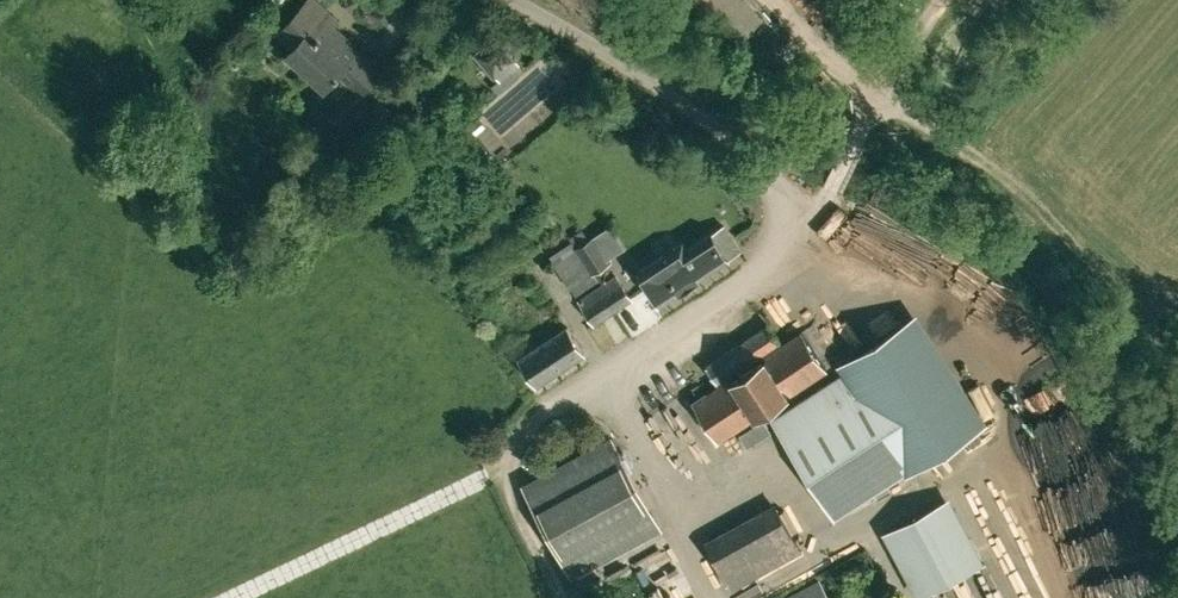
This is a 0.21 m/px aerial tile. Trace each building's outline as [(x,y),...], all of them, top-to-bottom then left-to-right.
[(288,51),(326,86),(338,73),(361,94),(383,69),(360,48),(357,50),(331,26),(337,20),(332,15),(329,18),(310,0),(307,0),(282,27),(297,41),(288,51)] [(497,36),(477,51),(476,51),(500,79),(495,83),(500,89),(526,67),(497,36)] [(661,302),(739,250),(722,225),(686,249),(682,242),(640,270),(661,302)] [(577,246),(589,238),(583,228),(570,236),(577,246)] [(570,287),(613,261),(595,234),(589,238),(575,247),(572,241),(550,255),(570,287)] [(634,298),(617,274),(577,299),(593,325),(634,298)] [(772,418),(835,516),(987,418),(916,307),(836,358),(844,372),(772,418)] [(693,401),(718,439),(827,368),(802,331),(754,362),(752,359),(780,341),(769,325),(707,365),(718,381),(738,368),(740,371),(693,401)] [(568,326),(520,358),(536,383),(584,352),(568,326)] [(657,526),(611,439),(525,485),(571,571),(657,526)] [(985,561),(949,496),(881,532),(917,597),(985,561)] [(705,540),(731,590),(803,551),(776,502),(705,540)]
